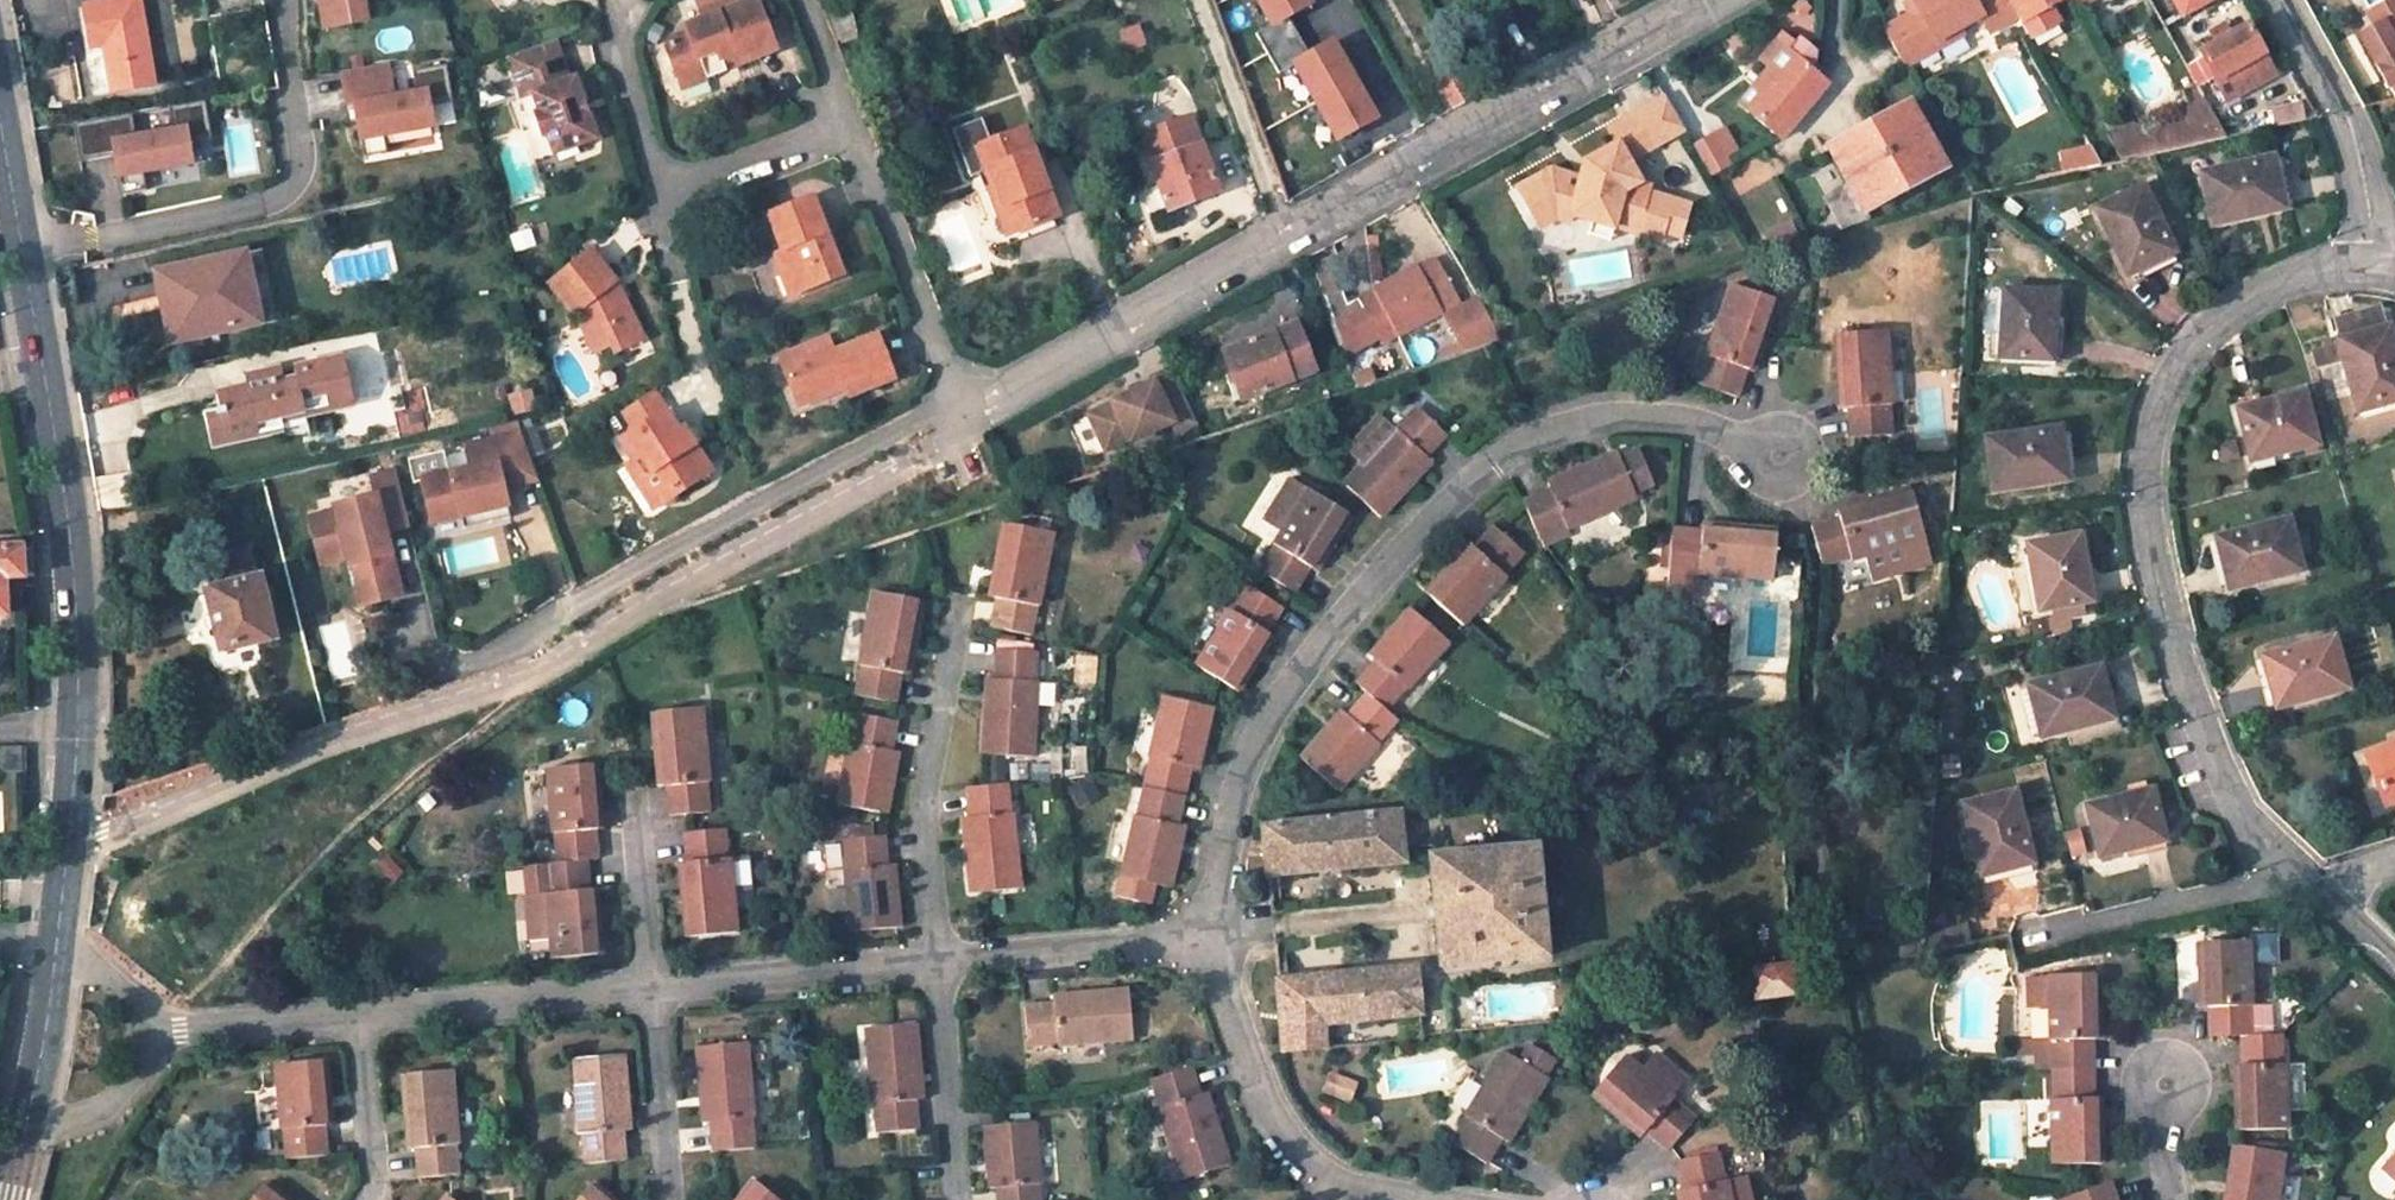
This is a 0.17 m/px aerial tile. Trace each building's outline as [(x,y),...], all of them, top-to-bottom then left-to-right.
[(84,7),(91,46),(103,44),(106,57),(113,92),(154,85),(139,0),(121,0),(84,7)] [(323,28),(366,20),(362,0),(318,0),(323,28)] [(682,23),(683,31),(667,36),(666,47),(676,79),(700,70),(703,78),(722,70),(720,66),(771,46),(763,24),(753,0),(742,0),(682,23)] [(1272,25),(1256,34),(1279,73),(1295,65),(1337,140),(1376,118),(1332,41),(1309,54),(1288,16),(1311,3),(1309,0),(1258,0),(1272,25)] [(1916,4),(1911,7),(1891,18),(1912,56),(1938,41),(1935,35),(1958,23),(1979,11),(1990,29),(2018,14),(2010,0),(1914,0),(1916,4)] [(2018,14),(2031,38),(2060,21),(2052,8),(2067,0),(2010,0),(2018,14)] [(2185,16),(2214,0),(2176,0),(2185,16)] [(2368,14),(2376,27),(2362,35),(2394,94),(2394,0),(2393,0),(2368,14)] [(857,37),(850,8),(834,13),(841,41),(857,37)] [(1891,18),(1883,22),(1904,61),(1912,56),(1891,18)] [(1961,29),(1958,23),(1935,35),(1938,41),(1961,29)] [(2216,42),(2201,50),(2227,98),(2274,72),(2248,24),(2229,35),(2216,42)] [(2229,35),(2222,24),(2210,32),(2216,42),(2229,35)] [(531,87),(536,104),(533,106),(541,129),(544,128),(551,148),(592,134),(572,72),(567,73),(554,35),(506,51),(520,91),(531,87)] [(1782,139),(1830,84),(1811,69),(1815,63),(1818,53),(1801,39),(1795,46),(1783,36),(1762,61),(1777,74),(1748,110),(1782,139)] [(1448,46),(1426,58),(1454,109),(1476,97),(1448,46)] [(106,57),(94,59),(95,66),(89,67),(94,94),(113,92),(106,57)] [(392,85),(388,63),(342,71),(349,106),(355,105),(365,156),(389,152),(386,134),(434,125),(431,105),(454,100),(448,64),(414,70),(416,81),(392,85)] [(678,87),(703,78),(700,70),(676,79),(678,87)] [(1683,128),(1665,95),(1608,127),(1616,142),(1584,160),(1579,177),(1550,166),(1516,185),(1531,212),(1539,214),(1557,209),(1570,213),(1569,215),(1570,215),(1591,221),(1592,221),(1594,215),(1636,227),(1637,223),(1662,231),(1679,236),(1689,203),(1647,191),(1648,185),(1639,181),(1627,159),(1683,128)] [(2205,98),(2190,106),(2198,118),(2175,131),(2169,120),(2147,132),(2149,135),(2158,152),(2226,136),(2205,98)] [(212,138),(205,100),(169,106),(173,130),(136,136),(132,113),(74,123),(81,161),(117,155),(124,193),(147,189),(144,172),(192,163),(188,142),(212,138)] [(2305,117),(2302,104),(2273,111),(2276,124),(2305,117)] [(1945,169),(1908,105),(1831,147),(1850,182),(1829,194),(1838,210),(1859,199),(1867,212),(1945,169)] [(1189,117),(1142,135),(1153,163),(1151,164),(1168,210),(1219,190),(1201,144),(1200,144),(1189,117)] [(1057,215),(1024,127),(972,147),(975,156),(982,153),(993,184),(987,186),(996,209),(1002,207),(1012,233),(1057,215)] [(1730,165),(1714,135),(1694,145),(1710,174),(1730,165)] [(2149,135),(2127,138),(2129,145),(2119,147),(2123,160),(2158,152),(2149,135)] [(2061,154),(2066,173),(2102,165),(2092,147),(2061,154)] [(2272,157),(2201,172),(2213,223),(2283,208),(2272,157)] [(2143,184),(2096,207),(2128,275),(2175,251),(2143,184)] [(842,272),(813,194),(769,212),(782,247),(797,289),(842,272)] [(1539,214),(1531,212),(1539,226),(1557,221),(1568,223),(1570,215),(1569,215),(1570,213),(1557,209),(1539,214)] [(1659,239),(1662,231),(1637,223),(1636,227),(1594,215),(1592,221),(1591,221),(1587,233),(1609,239),(1613,226),(1659,239)] [(615,297),(607,280),(612,277),(588,247),(546,278),(573,313),(592,347),(608,341),(612,348),(640,335),(621,295),(615,297)] [(773,250),(788,292),(797,289),(782,247),(773,250)] [(243,252),(156,270),(170,342),(258,322),(243,252)] [(767,301),(786,296),(773,254),(754,260),(767,301)] [(1330,260),(1313,267),(1347,362),(1442,310),(1440,307),(1456,298),(1433,259),(1418,268),(1417,265),(1348,304),(1330,260)] [(621,295),(612,277),(607,280),(615,297),(621,295)] [(1778,301),(1731,284),(1706,354),(1709,356),(1699,383),(1738,396),(1748,369),(1754,371),(1778,301)] [(2058,292),(2005,289),(2000,357),(2053,360),(2058,292)] [(1475,299),(1444,317),(1464,350),(1498,339),(1475,299)] [(2383,307),(2338,319),(2343,339),(2388,326),(2383,307)] [(1296,323),(1224,351),(1241,398),(1314,371),(1296,323)] [(2339,339),(2340,344),(2313,352),(2317,367),(2344,359),(2358,410),(2394,400),(2394,347),(2389,325),(2388,326),(2343,339),(2339,339)] [(1888,329),(1837,333),(1841,408),(1849,408),(1850,436),(1891,434),(1889,406),(1892,405),(1888,329)] [(832,381),(834,380),(838,389),(844,387),(847,395),(893,377),(877,332),(831,348),(826,335),(789,349),(796,371),(785,375),(796,404),(826,393),(823,384),(832,381)] [(796,371),(789,349),(778,353),(785,375),(796,371)] [(354,404),(344,357),(293,368),(295,375),(283,378),(281,367),(244,376),(246,389),(216,395),(218,403),(203,407),(205,417),(222,414),(228,442),(284,429),(282,420),(354,404)] [(1128,444),(1167,422),(1173,432),(1192,421),(1161,370),(1142,380),(1144,384),(1106,406),(1107,408),(1083,421),(1103,455),(1126,442),(1128,444)] [(826,393),(838,389),(834,380),(832,381),(823,384),(826,393)] [(652,385),(620,405),(633,426),(663,407),(665,407),(652,385)] [(537,412),(533,391),(513,395),(517,417),(537,412)] [(2303,391),(2238,407),(2252,461),(2316,443),(2303,391)] [(686,443),(677,429),(665,407),(663,407),(633,426),(618,436),(632,457),(634,455),(655,489),(669,480),(674,489),(707,468),(691,441),(686,443)] [(1344,483),(1379,516),(1430,461),(1425,456),(1445,434),(1415,407),(1396,429),(1395,427),(1393,429),(1344,483)] [(1393,429),(1380,416),(1332,471),(1344,483),(1393,429)] [(691,441),(683,426),(682,425),(677,429),(686,443),(691,441)] [(2060,428),(1986,437),(1993,491),(2067,479),(2060,428)] [(503,492),(501,483),(534,475),(520,435),(464,448),(470,471),(421,482),(431,526),(460,519),(483,514),(486,525),(509,520),(503,492)] [(1619,459),(1615,451),(1547,482),(1550,488),(1523,499),(1539,536),(1565,525),(1567,527),(1636,496),(1633,489),(1619,459)] [(1649,482),(1636,452),(1619,459),(1633,489),(1649,482)] [(415,459),(418,474),(442,470),(439,455),(415,459)] [(655,489),(634,455),(632,457),(624,463),(651,503),(674,489),(669,480),(655,489)] [(379,535),(407,528),(393,473),(369,479),(373,497),(332,507),(333,512),(307,519),(314,548),(340,541),(344,559),(346,567),(359,564),(363,578),(359,579),(352,591),(357,608),(399,598),(386,546),(382,547),(379,535)] [(503,492),(537,484),(534,475),(501,483),(503,492)] [(1315,569),(1349,515),(1307,489),(1288,477),(1261,520),(1280,532),(1274,543),(1276,545),(1261,569),(1295,591),(1310,566),(1315,569)] [(1847,517),(1818,525),(1828,562),(1862,552),(1870,579),(1929,563),(1908,492),(1844,510),(1847,517)] [(486,525),(483,514),(460,519),(463,531),(486,525)] [(2287,516),(2216,535),(2229,588),(2300,569),(2287,516)] [(1052,532),(1003,521),(988,596),(996,597),(990,626),(1031,634),(1036,606),(1038,606),(1052,532)] [(1701,530),(1675,528),(1672,569),(1699,570),(1698,574),(1773,579),(1778,528),(1702,522),(1701,530)] [(1467,541),(1425,590),(1462,624),(1506,575),(1505,574),(1524,552),(1493,526),(1473,547),(1467,541)] [(2073,534),(2022,546),(2038,612),(2050,608),(2054,620),(2066,617),(2083,613),(2080,601),(2088,599),(2073,534)] [(6,615),(5,577),(35,577),(28,548),(24,549),(22,538),(0,539),(0,615),(6,615)] [(344,559),(340,541),(314,548),(318,565),(344,559)] [(274,637),(259,576),(256,577),(248,544),(206,555),(214,587),(205,589),(220,650),(274,637)] [(1231,609),(1196,664),(1238,689),(1272,635),(1266,631),(1282,607),(1250,587),(1234,611),(1231,609)] [(922,600),(874,591),(859,663),(862,664),(856,692),(894,701),(900,672),(909,674),(922,600)] [(1448,641),(1410,607),(1369,654),(1375,659),(1355,682),(1367,692),(1387,709),(1406,686),(1409,687),(1448,641)] [(2054,620),(2049,622),(2052,635),(2070,630),(2066,617),(2054,620)] [(2334,635),(2262,653),(2276,706),(2348,685),(2334,635)] [(1035,651),(996,649),(994,679),(988,679),(984,754),(1032,755),(1037,681),(1033,681),(1035,651)] [(2101,666),(2028,685),(2041,737),(2114,717),(2101,666)] [(1342,709),(1301,756),(1339,789),(1380,742),(1379,740),(1397,718),(1387,709),(1367,692),(1348,714),(1342,709)] [(1198,768),(1212,707),(1162,696),(1149,756),(1151,756),(1144,786),(1184,794),(1190,766),(1198,768)] [(702,706),(650,711),(656,786),(666,784),(668,814),(708,811),(706,781),(709,781),(702,706)] [(895,720),(856,713),(851,740),(849,740),(838,803),(887,811),(900,751),(890,750),(895,720)] [(2365,752),(2379,788),(2388,785),(2394,800),(2394,741),(2365,752)] [(24,774),(24,748),(2,748),(4,775),(24,774)] [(597,763),(548,767),(553,831),(557,831),(559,862),(586,859),(597,858),(594,828),(602,828),(597,763)] [(1007,783),(966,788),(969,816),(962,817),(971,892),(1019,886),(1012,811),(1009,812),(1007,783)] [(2385,804),(2394,800),(2388,785),(2379,788),(2385,804)] [(1121,875),(1170,886),(1184,825),(1177,824),(1184,794),(1144,786),(1138,815),(1135,814),(1121,875)] [(2015,790),(1965,804),(1983,876),(2032,863),(2015,790)] [(2151,790),(2087,806),(2099,856),(2164,840),(2151,790)] [(1405,859),(1400,810),(1263,824),(1267,875),(1405,859)] [(723,830),(684,834),(685,861),(678,861),(685,935),(737,929),(729,857),(726,857),(723,830)] [(883,835),(843,839),(847,868),(844,868),(850,929),(901,923),(895,862),(886,863),(883,835)] [(1535,846),(1429,855),(1439,966),(1546,956),(1535,846)] [(550,937),(552,956),(601,952),(596,887),(588,889),(586,859),(559,862),(546,862),(548,892),(546,892),(548,921),(550,937)] [(546,892),(525,894),(528,923),(548,921),(546,892)] [(529,938),(550,937),(548,921),(528,923),(529,938)] [(2249,939),(2199,940),(2200,1005),(2210,1005),(2209,1035),(2239,1034),(2250,1034),(2249,1004),(2251,1004),(2249,939)] [(1756,965),(1755,1000),(1794,996),(1792,964),(1756,965)] [(1322,1046),(1326,1024),(1420,1013),(1415,967),(1277,979),(1283,1050),(1322,1046)] [(2050,975),(2029,975),(2029,1006),(2049,1006),(2049,1039),(2053,1039),(2053,1068),(2094,1067),(2094,1038),(2100,1038),(2100,973),(2050,974),(2050,975)] [(1055,1001),(1025,1003),(1028,1044),(1059,1042),(1059,1044),(1132,1038),(1128,988),(1054,994),(1055,1001)] [(915,1022),(866,1027),(872,1102),(874,1102),(876,1132),(917,1128),(915,1099),(922,1098),(915,1022)] [(2281,1063),(2281,1033),(2250,1034),(2239,1034),(2240,1063),(2233,1064),(2235,1129),(2287,1128),(2284,1063),(2281,1063)] [(746,1041),(699,1045),(704,1121),(711,1121),(714,1151),(753,1146),(750,1117),(753,1116),(746,1041)] [(1468,1117),(1453,1141),(1487,1162),(1501,1138),(1508,1142),(1547,1077),(1545,1076),(1555,1060),(1529,1044),(1519,1060),(1504,1051),(1465,1116),(1468,1117)] [(624,1053),(573,1057),(578,1134),(582,1133),(584,1163),(625,1159),(623,1131),(630,1130),(624,1053)] [(1624,1056),(1591,1094),(1640,1136),(1645,1130),(1668,1149),(1694,1119),(1672,1102),(1675,1099),(1672,1097),(1685,1081),(1653,1054),(1639,1069),(1624,1056)] [(327,1059),(276,1064),(282,1129),(284,1129),(287,1158),(327,1155),(325,1125),(333,1123),(327,1059)] [(1190,1066),(1150,1078),(1159,1108),(1157,1108),(1179,1179),(1229,1164),(1206,1093),(1199,1095),(1190,1066)] [(2050,1097),(2051,1163),(2103,1162),(2102,1096),(2095,1096),(2094,1067),(2053,1068),(2053,1097),(2050,1097)] [(452,1070),(401,1074),(406,1149),(415,1147),(416,1177),(457,1173),(455,1143),(458,1143),(452,1070)] [(262,1129),(278,1127),(276,1100),(260,1102),(262,1129)] [(985,1125),(989,1187),(997,1186),(998,1199),(1039,1199),(1038,1183),(1040,1182),(1035,1120),(985,1125)] [(2235,1145),(2226,1199),(2277,1199),(2284,1151),(2235,1145)] [(1676,1160),(1683,1189),(1675,1191),(1677,1199),(1753,1199),(1747,1176),(1729,1180),(1728,1178),(1725,1179),(1719,1151),(1676,1160)] [(2381,1168),(2394,1181),(2394,1154),(2381,1168)] [(751,1179),(735,1199),(776,1199),(751,1179)] [(2058,1199),(2059,1199),(2115,1199),(2108,1180),(2058,1199)] [(250,1199),(288,1199),(265,1181),(250,1199)] [(577,1199),(615,1199),(592,1181),(577,1199)]
